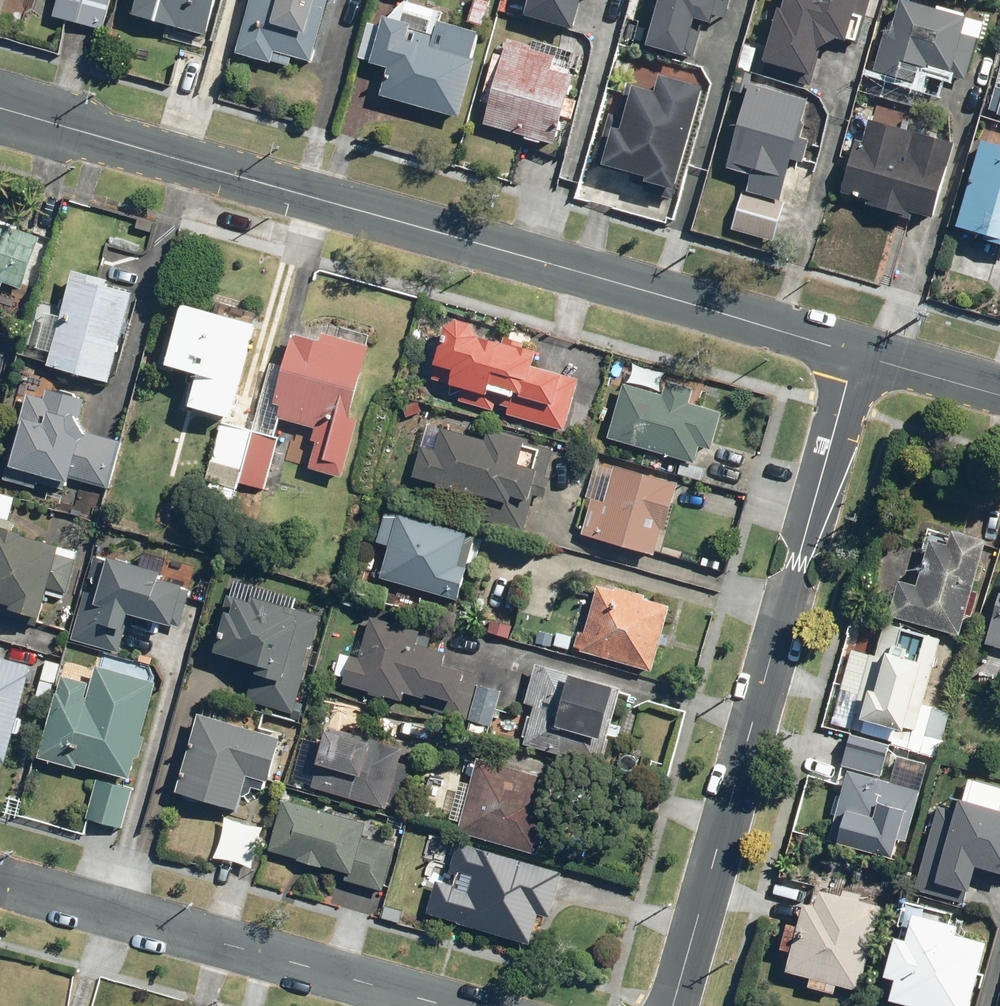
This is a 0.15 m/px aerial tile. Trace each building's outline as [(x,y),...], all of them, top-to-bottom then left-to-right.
[(8,0),(0,0),(0,25),(8,0)] [(56,17),(104,30),(112,0),(60,0),(56,17)] [(131,17),(204,37),(214,0),(135,0),(131,17)] [(233,56),(268,65),(269,63),(286,68),(288,60),(309,65),(325,3),(334,5),(335,0),(248,0),(233,56)] [(531,2),(527,16),(577,32),(587,0),(523,0),(531,2)] [(649,51),(697,65),(708,28),(717,30),(719,22),(730,25),(737,0),(663,0),(649,51)] [(786,11),(782,10),(764,72),(814,87),(823,53),(842,42),(850,44),(852,39),(857,41),(864,18),(858,17),(863,0),(789,0),(786,11)] [(904,1),(895,34),(887,32),(876,71),(876,70),(869,93),(915,106),(921,84),(918,83),(922,69),(967,82),(983,23),(904,1)] [(387,18),(384,28),(369,24),(360,59),(373,62),(373,65),(391,69),(383,97),(462,119),(478,60),(475,59),(482,34),(445,23),(448,14),(408,2),(391,19),(387,18)] [(491,105),(486,125),(527,137),(526,140),(544,145),(545,142),(559,146),(579,77),(556,70),(559,58),(534,51),(534,48),(510,41),(505,57),(496,55),(483,103),(491,105)] [(998,114),(999,114),(999,73),(989,109),(999,112),(998,114)] [(644,192),(675,201),(676,197),(680,198),(710,93),(706,92),(707,89),(664,76),(659,93),(629,84),(619,116),(611,114),(596,166),(612,171),(611,174),(631,179),(630,182),(645,187),(644,192)] [(811,101),(752,85),(729,170),(753,176),(749,193),(784,203),(811,101)] [(859,141),(843,193),(870,201),(868,206),(914,220),(916,215),(936,221),(958,146),(870,120),(864,142),(859,141)] [(980,137),(954,225),(983,234),(982,238),(999,243),(999,143),(980,137)] [(22,289),(41,235),(0,221),(0,281),(22,289)] [(109,279),(73,269),(47,367),(110,383),(134,292),(108,285),(109,279)] [(258,324),(185,304),(168,365),(198,373),(188,406),(232,418),(258,324)] [(446,326),(431,380),(463,389),(460,400),(495,410),(497,403),(510,407),(508,414),(566,431),(580,380),(536,368),(541,350),(526,346),(527,342),(504,336),(503,342),(481,336),(476,321),(460,317),(446,326)] [(322,341),(295,334),(286,366),(275,363),(242,483),(265,489),(279,437),(275,436),(281,418),(312,427),(309,439),(301,465),(345,477),(362,417),(352,414),(371,346),(324,333),(322,341)] [(624,384),(609,438),(697,462),(701,447),(712,450),(723,412),(691,403),(695,388),(668,381),(665,395),(624,384)] [(31,393),(3,479),(35,489),(38,481),(66,490),(70,478),(109,490),(124,442),(87,431),(80,421),(87,400),(49,388),(46,397),(31,393)] [(254,430),(223,422),(207,482),(238,490),(254,430)] [(487,438),(428,424),(414,478),(435,483),(433,488),(469,497),(470,492),(487,496),(481,521),(526,532),(534,501),(544,503),(558,446),(529,439),(489,429),(487,438)] [(680,482),(613,465),(604,501),(592,497),(582,536),(656,555),(662,530),(668,532),(680,482)] [(481,536),(388,507),(376,543),(389,547),(380,576),(461,601),(481,536)] [(0,518),(0,615),(38,625),(41,617),(43,618),(63,544),(26,535),(27,531),(15,528),(17,523),(0,518)] [(890,612),(960,633),(988,541),(952,530),(947,544),(930,539),(916,585),(899,580),(890,612)] [(86,591),(72,639),(120,653),(132,613),(174,625),(186,584),(163,577),(164,571),(108,554),(106,559),(97,556),(89,580),(96,582),(92,593),(86,591)] [(614,590),(598,585),(579,650),(653,671),(672,607),(646,600),(648,594),(615,585),(614,590)] [(231,610),(229,614),(217,650),(258,664),(246,698),(293,714),(317,642),(298,636),(303,620),(287,614),(289,606),(256,595),(253,602),(235,596),(231,610)] [(999,647),(999,597),(986,642),(999,647)] [(424,632),(371,617),(360,657),(351,655),(343,685),(468,720),(480,679),(467,676),(469,671),(447,665),(451,653),(421,644),(424,632)] [(863,719),(905,731),(924,662),(890,652),(879,690),(872,688),(863,719)] [(5,764),(31,666),(0,658),(0,763),(5,764)] [(62,674),(39,755),(133,781),(162,680),(98,661),(92,682),(62,674)] [(526,738),(524,745),(601,767),(624,688),(538,663),(526,701),(533,703),(523,737),(526,738)] [(372,711),(328,698),(303,786),(387,810),(406,746),(365,734),(372,711)] [(284,737),(198,714),(176,793),(240,811),(250,776),(271,782),(284,737)] [(550,777),(478,757),(458,829),(540,852),(555,799),(545,796),(550,777)] [(921,790),(850,770),(830,838),(839,841),(839,842),(894,858),(899,841),(906,843),(921,790)] [(957,811),(940,807),(918,891),(967,904),(978,866),(999,872),(999,810),(961,799),(957,811)] [(370,823),(284,800),(270,851),(349,872),(346,881),(386,891),(397,847),(365,839),(370,823)] [(590,882),(453,838),(429,910),(539,946),(559,887),(585,896),(590,882)] [(837,985),(859,991),(882,906),(821,890),(818,900),(811,904),(806,903),(787,972),(811,978),(809,987),(835,993),(837,985)] [(916,1005),(971,1005),(989,942),(959,934),(961,926),(915,913),(908,939),(897,936),(886,977),(897,980),(891,999),(916,1005)]
